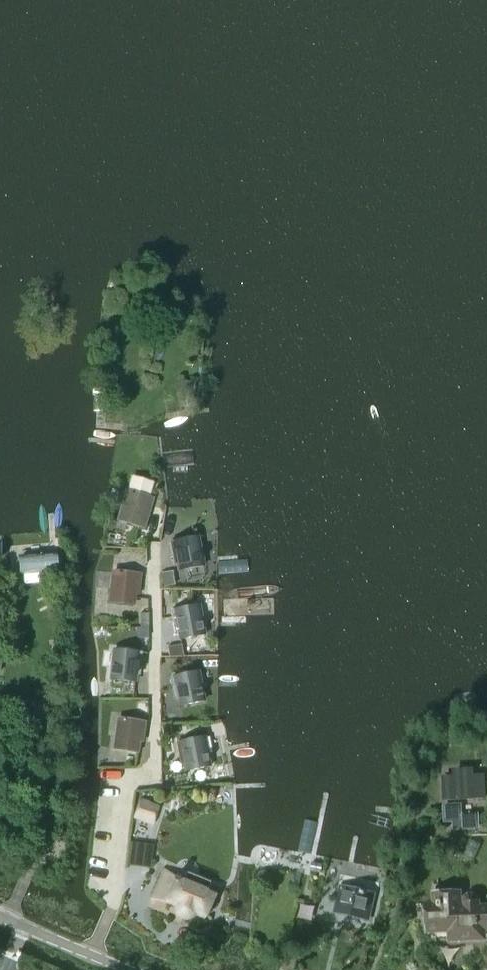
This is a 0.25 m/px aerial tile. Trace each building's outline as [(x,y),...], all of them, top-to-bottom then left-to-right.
[(141,526),(150,498),(131,492),(126,509),(122,508),(118,519),(141,526)] [(196,555),(193,538),(173,541),(179,571),(203,566),(201,554),(196,555)] [(18,575),(56,572),(55,554),(17,557),(18,575)] [(172,571),(161,573),(163,587),(174,585),(172,571)] [(133,604),(137,575),(117,572),(115,589),(111,589),(109,601),(133,604)] [(197,623),(194,606),(174,610),(180,639),(204,635),(202,622),(197,623)] [(137,628),(137,639),(147,639),(148,628),(137,628)] [(135,682),(138,652),(118,650),(116,667),(112,667),(110,679),(135,682)] [(193,673),(174,677),(170,678),(173,690),(177,690),(180,706),(204,701),(201,689),(197,690),(193,673)] [(115,736),(113,748),(139,752),(140,743),(139,742),(142,722),(122,719),(120,737),(115,736)] [(161,727),(163,735),(171,734),(169,726),(161,727)] [(199,738),(180,742),(176,742),(179,755),(182,754),(185,771),(209,766),(207,754),(202,755),(199,738)] [(442,776),(443,800),(486,798),(485,774),(474,774),(474,768),(453,768),(453,775),(442,776)] [(151,822),(156,807),(140,802),(136,817),(151,822)] [(461,814),(461,804),(442,805),(443,822),(452,822),(453,830),(479,829),(478,813),(461,814)] [(312,863),(311,871),(321,873),(323,865),(312,863)] [(204,917),(214,895),(163,873),(153,895),(176,905),(176,906),(176,907),(176,908),(176,910),(177,912),(178,914),(179,916),(180,916),(182,917),(184,918),(186,918),(188,917),(189,917),(191,916),(192,915),(193,913),(194,912),(204,917)] [(369,921),(375,893),(339,885),(333,913),(369,921)] [(455,895),(437,896),(437,909),(426,910),(427,929),(455,928),(455,937),(477,936),(477,927),(486,926),(486,911),(476,912),(476,903),(476,902),(475,901),(475,900),(474,899),(473,898),(471,898),(469,898),(468,898),(467,899),(465,900),(465,902),(465,903),(465,908),(455,908),(455,895)]
